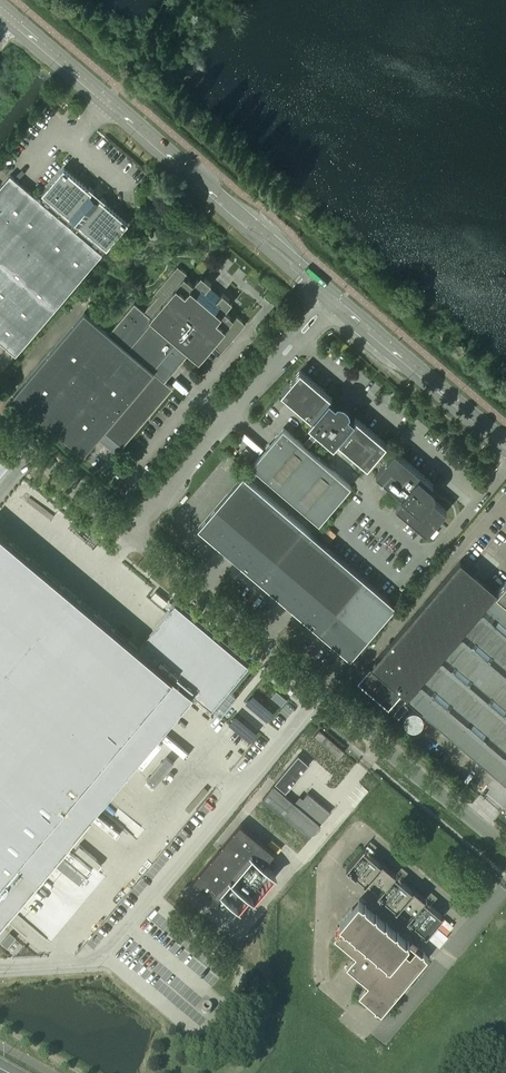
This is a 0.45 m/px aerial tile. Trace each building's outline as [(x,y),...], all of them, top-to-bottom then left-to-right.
[(3,71),(0,68),(0,86),(1,87),(10,77),(3,71)] [(102,253),(99,251),(104,246),(107,248),(128,223),(100,199),(98,200),(90,193),(92,192),(63,167),(42,193),(45,195),(41,201),(10,175),(0,186),(0,341),(16,355),(102,253)] [(165,381),(190,352),(199,360),(212,344),(221,352),(246,323),(233,313),(230,315),(225,311),(233,302),(222,293),(221,295),(210,285),(211,284),(201,275),(193,284),(188,279),(190,276),(178,265),(153,294),(156,296),(144,311),(134,303),(108,333),(84,312),(14,394),(84,454),(104,431),(122,446),(172,388),(165,381)] [(258,457),(251,465),(319,523),(350,486),(351,485),(324,462),(307,448),(321,432),(334,444),(337,440),(357,458),(368,466),(376,457),(378,458),(380,461),(384,464),(376,474),(404,497),(396,506),(427,533),(447,511),(434,499),(433,499),(431,497),(430,497),(429,488),(432,485),(433,483),(395,451),(387,461),(379,453),(387,444),(355,417),(354,418),(349,414),(345,410),(346,409),(341,405),(340,406),(336,403),(331,398),(332,397),(300,370),(281,393),(312,419),(309,422),(316,429),(303,444),(283,427),(258,457)] [(9,465),(0,457),(0,476),(9,465)] [(396,605),(243,475),(198,528),(320,632),(352,659),(351,658),(396,605)] [(194,695),(212,711),(249,666),(175,603),(138,647),(0,532),(0,926),(194,695)] [(497,591),(461,560),(371,665),(505,780),(505,580),(497,591)] [(408,707),(403,703),(394,713),(399,717),(408,707)] [(407,727),(409,729),(412,730),(415,730),(418,729),(421,727),(423,724),(424,721),(423,718),(422,715),(420,712),(416,711),(413,711),(410,712),(408,713),(406,716),(405,718),(404,721),(405,724),(407,727)] [(345,750),(320,729),(313,736),(339,758),(345,750)] [(275,782),(277,784),(278,785),(281,787),(286,792),(309,763),(298,754),(275,782)] [(309,837),(331,811),(308,792),(297,804),(273,784),(266,794),(262,798),(309,837)] [(274,852),(240,824),(193,880),(217,900),(221,895),(237,908),(248,894),(252,898),(274,872),(264,864),(274,852)] [(364,847),(346,868),(356,876),(427,936),(427,935),(433,928),(444,914),(364,847)] [(422,952),(359,899),(340,923),(343,926),(334,936),(356,955),(346,965),(368,983),(359,994),(375,1007),(375,1009),(378,1010),(381,1013),(428,957),(425,955),(424,951),(422,952)] [(212,1044),(222,1032),(217,1028),(206,1040),(212,1044)]
